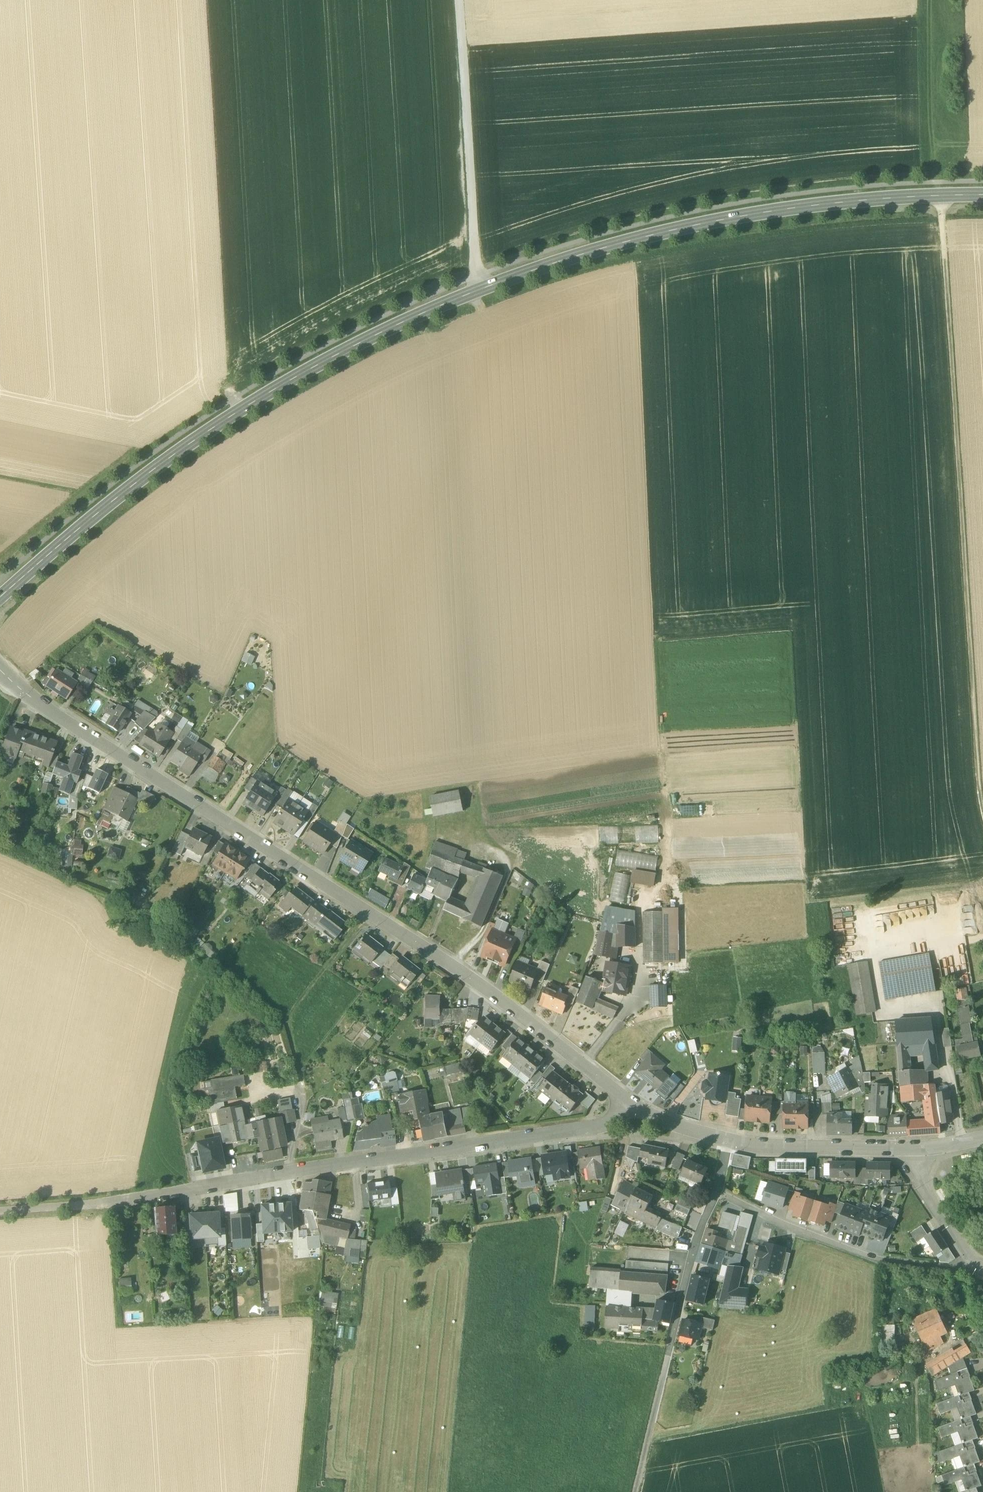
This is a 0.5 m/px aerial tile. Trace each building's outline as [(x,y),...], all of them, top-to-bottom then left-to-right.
[(245,653),(241,662),(251,666),(255,657),(245,653)] [(29,675),(34,681),(41,675),(36,669),(29,675)] [(65,669),(62,674),(71,680),(74,675),(65,669)] [(46,686),(66,699),(70,693),(76,684),(75,683),(71,680),(62,674),(56,671),(46,686)] [(83,684),(86,678),(80,675),(77,681),(83,684)] [(86,678),(83,684),(80,689),(86,693),(93,682),(86,678)] [(70,693),(75,697),(80,689),(83,684),(77,681),(75,683),(76,684),(70,693)] [(217,697),(213,695),(209,697),(209,702),(214,704),(218,702),(217,697)] [(134,706),(144,712),(147,714),(150,709),(138,700),(134,706)] [(131,711),(141,717),(144,712),(134,706),(131,711)] [(118,732),(119,733),(130,715),(120,708),(116,713),(110,709),(106,715),(110,717),(106,725),(118,732)] [(147,714),(155,718),(156,718),(157,716),(157,713),(150,709),(147,714)] [(133,740),(140,745),(145,737),(147,738),(150,732),(145,729),(155,718),(147,714),(144,712),(141,717),(135,724),(143,731),(133,740)] [(110,717),(106,715),(105,714),(101,721),(106,725),(110,717)] [(182,718),(176,727),(182,731),(186,725),(188,722),(182,718)] [(158,725),(166,730),(169,724),(162,719),(158,725)] [(139,746),(158,758),(170,739),(173,734),(172,734),(166,730),(158,725),(154,732),(151,730),(150,732),(147,738),(145,737),(140,745),(139,746)] [(186,725),(182,731),(176,740),(182,743),(185,738),(186,737),(189,732),(192,728),(186,725)] [(176,741),(176,740),(182,731),(176,727),(172,734),(173,734),(170,739),(176,741)] [(15,759),(16,755),(20,743),(15,741),(19,730),(10,729),(5,743),(4,742),(0,754),(4,758),(9,760),(15,759)] [(15,741),(20,743),(24,732),(19,730),(15,741)] [(24,755),(33,758),(40,738),(24,732),(20,743),(16,755),(23,758),(24,755)] [(199,738),(189,732),(186,737),(185,738),(195,744),(196,742),(199,738)] [(57,744),(40,738),(33,758),(42,761),(41,764),(48,767),(53,755),(57,744)] [(171,761),(181,767),(193,748),(195,744),(185,738),(182,743),(171,761)] [(211,751),(196,742),(195,744),(193,748),(203,754),(204,753),(207,755),(206,756),(207,757),(211,751)] [(203,754),(193,748),(181,767),(179,770),(189,777),(199,760),(203,754)] [(221,754),(228,758),(230,760),(233,755),(224,749),(221,754)] [(215,758),(225,763),(228,758),(221,754),(219,753),(215,758)] [(52,774),(52,775),(63,779),(58,791),(69,796),(69,795),(74,783),(76,784),(78,779),(81,772),(78,771),(83,758),(72,754),(68,766),(57,762),(52,774)] [(48,767),(54,769),(58,757),(53,755),(48,767)] [(244,763),(235,757),(232,763),(241,768),(244,763)] [(209,768),(218,774),(225,763),(215,758),(212,762),(209,768)] [(88,788),(99,794),(107,776),(96,770),(93,778),(88,788)] [(257,782),(267,788),(271,781),(256,771),(251,779),(257,782)] [(44,785),(50,786),(52,778),(52,775),(52,774),(48,773),(44,776),(42,785),(44,785)] [(82,786),(88,788),(93,778),(86,775),(84,781),(82,786)] [(84,781),(78,779),(76,784),(74,783),(69,795),(78,798),(82,786),(84,781)] [(244,789),(250,793),(257,782),(251,779),(244,789)] [(334,783),(327,779),(323,785),(329,790),(334,783)] [(243,804),(253,810),(267,788),(257,782),(250,793),(243,804)] [(42,795),(49,796),(51,786),(50,786),(44,785),(42,795)] [(138,800),(128,794),(114,787),(103,810),(113,815),(123,820),(127,822),(137,802),(138,800)] [(276,794),(267,788),(253,810),(263,817),(271,803),(277,795),(276,794)] [(276,807),(277,805),(286,791),(281,788),(276,794),(277,795),(271,803),(276,807)] [(130,789),(128,794),(138,800),(141,795),(140,794),(130,789)] [(287,789),(286,791),(277,805),(282,808),(288,799),(288,800),(293,793),(287,789)] [(137,802),(149,808),(155,797),(142,790),(140,794),(141,795),(138,800),(137,802)] [(298,806),(303,798),(293,792),(293,793),(288,800),(298,806)] [(434,815),(434,818),(464,812),(459,792),(430,798),(432,809),(434,815)] [(78,798),(69,795),(69,796),(69,799),(70,799),(69,810),(77,810),(78,798)] [(312,805),(313,804),(303,798),(298,806),(308,812),(312,805)] [(312,805),(318,809),(322,801),(317,798),(313,804),(312,805)] [(273,823),(283,829),(298,806),(288,800),(288,799),(282,808),(273,823)] [(303,821),(308,824),(318,809),(312,805),(308,812),(303,821)] [(308,812),(298,806),(283,829),(293,836),(303,821),(308,812)] [(111,824),(110,823),(113,815),(103,810),(96,825),(100,827),(103,822),(110,825),(111,824)] [(338,821),(340,822),(346,826),(346,824),(350,818),(343,813),(338,821)] [(111,824),(119,828),(123,820),(113,815),(110,823),(111,824)] [(123,820),(119,828),(117,830),(125,834),(130,824),(127,822),(123,820)] [(303,821),(293,836),(298,839),(308,824),(303,821)] [(330,843),(337,847),(341,837),(346,826),(340,822),(332,834),(335,835),(330,843)] [(341,837),(347,840),(354,830),(346,824),(346,826),(341,837)] [(303,842),(322,854),(330,843),(335,835),(332,834),(327,830),(326,832),(314,825),(303,842)] [(659,825),(601,827),(602,843),(660,841),(659,825)] [(194,853),(202,857),(211,838),(193,829),(189,836),(184,847),(184,848),(184,847),(194,852),(194,853)] [(179,855),(180,856),(184,848),(184,847),(189,836),(181,832),(171,852),(179,855)] [(81,841),(74,841),(73,845),(72,857),(82,857),(83,846),(80,846),(81,841)] [(213,852),(219,856),(222,852),(221,851),(225,845),(218,841),(213,852)] [(360,872),(361,873),(369,860),(366,858),(369,852),(350,841),(346,847),(347,848),(340,860),(352,867),(353,865),(361,870),(360,872)] [(450,876),(458,880),(461,872),(464,861),(455,858),(457,851),(434,843),(425,868),(430,870),(430,869),(449,877),(450,876)] [(213,865),(225,872),(237,852),(236,851),(234,851),(232,850),(232,848),(225,844),(225,845),(221,851),(222,852),(219,856),(218,859),(217,858),(216,858),(213,864),(213,865)] [(72,857),(73,845),(62,851),(60,869),(71,870),(72,857)] [(122,850),(110,846),(106,857),(119,861),(122,850)] [(184,848),(180,856),(198,864),(202,857),(194,853),(194,852),(184,847),(184,848)] [(339,859),(340,860),(347,848),(346,847),(339,859)] [(467,854),(457,851),(455,858),(464,861),(467,854)] [(618,851),(617,864),(657,869),(659,855),(618,851)] [(169,857),(176,860),(179,855),(171,852),(169,857)] [(240,853),(237,852),(225,872),(237,880),(238,879),(241,875),(241,873),(240,873),(241,871),(244,866),(245,867),(249,861),(250,860),(243,856),(242,856),(240,855),(240,853)] [(392,878),(397,880),(403,868),(402,868),(383,859),(378,871),(392,878)] [(241,871),(247,874),(253,866),(254,865),(249,861),(245,867),(244,866),(241,871)] [(467,874),(471,864),(464,861),(461,872),(467,874)] [(395,884),(401,887),(410,867),(404,863),(402,868),(403,868),(397,880),(395,884)] [(481,878),(475,891),(494,899),(503,877),(503,876),(502,876),(486,870),(478,867),(471,864),(467,874),(481,878)] [(258,870),(253,866),(247,874),(245,877),(244,877),(249,881),(258,870)] [(430,870),(427,879),(438,884),(433,896),(448,902),(448,903),(450,898),(458,880),(450,876),(449,877),(430,869),(430,870)] [(260,891),(269,899),(275,891),(273,889),(279,882),(265,871),(263,874),(258,870),(249,881),(243,889),(254,897),(257,892),(258,893),(260,891)] [(634,871),(632,882),(654,886),(656,875),(634,871)] [(625,903),(631,875),(616,872),(610,900),(625,903)] [(421,890),(433,896),(438,884),(427,879),(426,880),(413,875),(406,889),(419,895),(421,890)] [(529,898),(534,886),(527,881),(522,895),(529,898)] [(291,908),(303,917),(312,905),(302,897),(304,895),(295,888),(290,894),(289,893),(278,906),(287,913),(291,908)] [(370,889),(366,898),(374,902),(373,902),(385,909),(389,900),(370,889)] [(421,890),(419,895),(431,901),(433,896),(421,890)] [(475,891),(473,897),(491,905),(494,899),(475,891)] [(481,928),(491,905),(473,897),(469,906),(463,919),(481,928)] [(450,898),(448,903),(448,902),(444,910),(463,919),(469,906),(450,898)] [(308,921),(310,919),(319,907),(318,906),(316,908),(312,905),(303,917),(308,921)] [(325,911),(319,907),(310,919),(316,924),(317,925),(321,918),(320,917),(325,911)] [(243,908),(239,912),(247,919),(251,915),(243,908)] [(606,908),(603,923),(621,926),(627,927),(636,929),(635,913),(606,908)] [(330,935),(335,939),(341,932),(339,929),(344,923),(334,915),(332,917),(325,911),(320,917),(321,918),(317,925),(316,924),(314,927),(323,933),(326,930),(331,934),(330,935)] [(643,913),(644,964),(665,964),(665,963),(664,913),(664,912),(643,913)] [(676,913),(664,913),(665,963),(677,963),(676,913)] [(419,923),(412,919),(409,925),(416,929),(419,923)] [(495,926),(493,931),(504,936),(505,936),(509,925),(498,920),(495,926)] [(484,938),(489,941),(493,931),(495,926),(490,923),(484,938)] [(617,948),(619,948),(621,926),(603,923),(600,938),(598,944),(617,948)] [(619,948),(630,948),(627,927),(621,926),(619,948)] [(199,931),(192,927),(188,934),(195,938),(199,931)] [(636,929),(627,927),(630,948),(636,948),(636,929)] [(334,942),(335,939),(330,935),(331,934),(326,930),(323,933),(334,942)] [(513,947),(518,949),(525,933),(518,930),(514,940),(515,940),(513,947)] [(482,957),(493,961),(504,936),(493,931),(489,941),(482,957)] [(353,950),(371,964),(372,962),(374,959),(382,949),(376,945),(377,944),(365,935),(361,940),(361,939),(353,950)] [(505,936),(504,936),(493,961),(504,966),(513,947),(515,940),(514,940),(505,936)] [(193,943),(199,948),(203,944),(204,943),(198,937),(193,943)] [(209,944),(203,944),(199,948),(207,956),(212,951),(212,947),(209,944)] [(615,959),(617,948),(598,944),(594,954),(615,959)] [(374,959),(383,966),(390,956),(382,949),(374,959)] [(392,954),(390,956),(383,966),(389,971),(399,959),(392,954)] [(879,963),(881,977),(916,971),(932,968),(929,954),(879,963)] [(578,958),(572,956),(569,962),(576,965),(578,958)] [(521,957),(519,963),(528,967),(530,961),(521,957)] [(374,959),(372,962),(381,969),(383,966),(374,959)] [(388,974),(400,984),(404,979),(410,983),(419,972),(406,961),(404,963),(399,959),(389,971),(388,974)] [(535,978),(543,982),(550,965),(541,962),(537,971),(538,971),(535,978)] [(510,982),(530,991),(535,978),(538,971),(537,971),(528,967),(519,963),(510,982)] [(848,966),(857,1015),(875,1012),(867,963),(848,966)] [(603,991),(626,995),(631,968),(623,967),(623,968),(617,967),(607,965),(604,984),(603,991)] [(932,968),(916,971),(920,995),(936,992),(932,968)] [(886,1001),(920,995),(916,971),(881,977),(886,1001)] [(576,1003),(592,1010),(596,999),(600,990),(603,991),(604,984),(587,977),(576,1003)] [(404,979),(400,984),(406,988),(410,983),(404,979)] [(549,984),(547,989),(558,993),(560,989),(549,984)] [(566,1002),(573,1005),(579,990),(571,987),(567,997),(568,998),(566,1002)] [(651,987),(652,1007),(666,1007),(665,987),(651,987)] [(955,1041),(959,1061),(981,1056),(977,1039),(972,1039),(969,1025),(972,1024),(966,992),(966,988),(966,989),(956,991),(963,1032),(962,1032),(964,1039),(963,1039),(955,1041)] [(554,1011),(562,1015),(565,1008),(564,1006),(566,1002),(568,998),(567,997),(558,993),(547,989),(540,1003),(555,1010),(554,1011)] [(445,1019),(444,1023),(452,1023),(452,1009),(440,1010),(440,1005),(440,1004),(440,996),(425,996),(425,1019),(433,1019),(441,1019),(445,1019)] [(618,1009),(596,999),(592,1010),(613,1019),(618,1009)] [(540,1005),(554,1011),(555,1010),(540,1003),(540,1005)] [(466,1020),(478,1022),(480,1010),(468,1008),(467,1009),(466,1020)] [(452,1009),(452,1023),(465,1023),(466,1020),(467,1009),(452,1009)] [(470,1035),(481,1044),(495,1026),(485,1017),(470,1035)] [(424,1027),(432,1027),(433,1019),(425,1019),(424,1027)] [(932,1019),(910,1021),(913,1047),(924,1046),(924,1055),(925,1059),(937,1058),(932,1019)] [(895,1022),(897,1048),(906,1047),(913,1047),(910,1021),(895,1022)] [(506,1034),(495,1026),(481,1044),(491,1052),(501,1040),(506,1034)] [(373,1034),(366,1029),(362,1035),(369,1040),(373,1034)] [(843,1030),(843,1032),(852,1037),(855,1037),(853,1029),(843,1030)] [(941,1029),(943,1044),(951,1043),(949,1029),(941,1029)] [(501,1040),(505,1044),(512,1035),(513,1034),(508,1031),(506,1034),(501,1040)] [(476,1049),(481,1044),(470,1035),(466,1041),(476,1049)] [(517,1039),(512,1035),(505,1044),(502,1047),(507,1051),(517,1039)] [(742,1038),(734,1037),(732,1052),(741,1052),(742,1038)] [(503,1056),(513,1064),(527,1046),(517,1039),(507,1051),(503,1056)] [(695,1041),(688,1042),(691,1054),(697,1052),(695,1041)] [(481,1044),(476,1049),(483,1055),(491,1052),(481,1044)] [(536,1054),(527,1046),(513,1064),(522,1071),(536,1054)] [(906,1047),(907,1056),(924,1055),(924,1046),(913,1047),(906,1047)] [(813,1055),(824,1055),(823,1051),(821,1047),(812,1047),(813,1055)] [(907,1056),(906,1047),(897,1048),(899,1064),(908,1063),(907,1056)] [(640,1058),(645,1063),(651,1055),(652,1056),(652,1055),(653,1054),(647,1049),(640,1058)] [(546,1061),(536,1054),(522,1071),(531,1079),(532,1079),(538,1071),(546,1061)] [(659,1091),(669,1078),(654,1066),(658,1061),(652,1056),(651,1055),(645,1063),(637,1073),(659,1091)] [(665,1066),(652,1055),(652,1056),(658,1061),(654,1066),(669,1078),(670,1077),(662,1070),(665,1066)] [(813,1055),(813,1073),(824,1073),(824,1055),(813,1055)] [(509,1069),(513,1064),(503,1056),(499,1062),(509,1069)] [(853,1067),(860,1064),(859,1057),(850,1060),(853,1067)] [(939,1070),(937,1058),(925,1059),(926,1071),(926,1072),(939,1070)] [(253,1063),(255,1073),(262,1072),(261,1063),(261,1062),(253,1063)] [(286,1062),(278,1064),(280,1072),(288,1070),(286,1062)] [(862,1076),(863,1076),(863,1073),(861,1063),(860,1064),(853,1067),(850,1068),(855,1079),(862,1076)] [(900,1087),(926,1085),(926,1072),(926,1071),(908,1072),(908,1063),(899,1064),(899,1072),(900,1087)] [(513,1064),(509,1069),(508,1071),(517,1078),(522,1071),(513,1064)] [(838,1074),(848,1069),(845,1064),(836,1068),(838,1074)] [(442,1069),(444,1076),(462,1071),(457,1065),(442,1069)] [(551,1065),(543,1075),(541,1077),(546,1081),(551,1074),(553,1072),(554,1072),(556,1069),(551,1065)] [(231,1068),(232,1078),(239,1077),(238,1067),(231,1068)] [(834,1093),(835,1093),(841,1090),(841,1088),(849,1084),(849,1082),(855,1079),(850,1068),(848,1069),(838,1074),(827,1079),(835,1093),(834,1093)] [(522,1071),(517,1078),(526,1085),(530,1080),(531,1079),(522,1071)] [(536,1084),(541,1077),(543,1075),(538,1071),(532,1079),(531,1079),(530,1080),(536,1084)] [(385,1082),(396,1078),(394,1072),(391,1072),(386,1074),(384,1077),(385,1082)] [(541,1090),(554,1100),(567,1083),(558,1075),(556,1078),(551,1074),(546,1081),(540,1089),(541,1090)] [(674,1074),(670,1079),(677,1085),(679,1083),(681,1080),(674,1074)] [(725,1102),(725,1101),(726,1092),(729,1077),(721,1076),(720,1075),(720,1074),(718,1075),(719,1075),(718,1076),(711,1075),(710,1083),(706,1082),(704,1084),(703,1090),(705,1093),(708,1093),(707,1100),(709,1100),(723,1102),(725,1102)] [(208,1090),(210,1104),(223,1102),(236,1099),(234,1087),(243,1086),(243,1087),(245,1086),(245,1084),(244,1084),(243,1076),(239,1077),(232,1078),(212,1081),(213,1090),(208,1090)] [(855,1079),(859,1087),(861,1086),(861,1083),(864,1082),(862,1076),(855,1079)] [(541,1077),(536,1084),(530,1091),(536,1096),(541,1090),(540,1089),(546,1081),(541,1077)] [(383,1089),(384,1098),(395,1096),(397,1096),(397,1095),(397,1093),(399,1093),(396,1078),(385,1082),(381,1083),(382,1089),(383,1089)] [(670,1079),(669,1078),(659,1091),(656,1094),(665,1101),(668,1097),(678,1085),(677,1085),(670,1079)] [(859,1087),(855,1079),(849,1082),(849,1084),(841,1088),(841,1090),(835,1093),(838,1099),(852,1092),(859,1087)] [(204,1091),(208,1090),(213,1090),(212,1081),(203,1083),(204,1091)] [(573,1088),(567,1083),(554,1100),(553,1101),(569,1114),(578,1102),(584,1095),(583,1095),(578,1091),(579,1090),(574,1087),(573,1088)] [(679,1083),(677,1085),(678,1085),(668,1097),(673,1101),(684,1087),(679,1083)] [(935,1085),(926,1085),(900,1087),(902,1102),(925,1100),(928,1100),(927,1097),(936,1096),(936,1095),(935,1085)] [(879,1117),(886,1117),(888,1097),(888,1088),(872,1087),(872,1095),(869,1095),(868,1116),(869,1116),(879,1117)] [(414,1120),(418,1120),(418,1119),(431,1116),(425,1090),(397,1095),(397,1096),(399,1103),(401,1114),(413,1112),(414,1120)] [(578,1102),(588,1109),(596,1100),(586,1092),(583,1095),(584,1095),(578,1102)] [(736,1094),(726,1092),(725,1101),(728,1101),(728,1098),(735,1099),(736,1094)] [(784,1102),(784,1104),(796,1104),(796,1096),(796,1094),(796,1093),(794,1093),(794,1092),(786,1092),(786,1093),(785,1093),(784,1102)] [(495,1097),(490,1093),(486,1098),(491,1102),(495,1097)] [(941,1094),(936,1095),(936,1096),(940,1124),(950,1123),(950,1121),(949,1122),(949,1118),(952,1118),(949,1093),(941,1094)] [(822,1098),(822,1103),(831,1103),(831,1095),(822,1098)] [(385,1106),(386,1107),(390,1106),(391,1105),(396,1104),(395,1096),(384,1098),(385,1102),(384,1103),(385,1106)] [(808,1096),(796,1096),(796,1104),(808,1105),(808,1103),(808,1096)] [(928,1121),(909,1122),(910,1135),(940,1134),(940,1124),(936,1096),(927,1097),(928,1100),(925,1100),(928,1121)] [(752,1120),(757,1121),(760,1098),(748,1097),(746,1110),(745,1121),(752,1121),(752,1120)] [(278,1101),(280,1113),(292,1110),(290,1098),(278,1101)] [(360,1105),(359,1104),(357,1098),(350,1099),(351,1106),(354,1121),(361,1119),(363,1117),(361,1107),(361,1105),(360,1105)] [(726,1116),(738,1118),(740,1109),(741,1100),(735,1099),(728,1098),(728,1101),(726,1116)] [(772,1099),(760,1098),(757,1121),(763,1122),(763,1123),(769,1123),(770,1114),(772,1102),(772,1099)] [(342,1101),(344,1108),(351,1106),(350,1099),(342,1101)] [(822,1103),(823,1116),(828,1116),(828,1115),(832,1115),(832,1112),(832,1111),(832,1104),(831,1103),(822,1103)] [(796,1127),(796,1104),(784,1104),(784,1115),(783,1128),(796,1128),(796,1127)] [(808,1105),(796,1104),(796,1127),(801,1127),(801,1128),(808,1129),(808,1115),(808,1105)] [(225,1110),(216,1112),(219,1126),(244,1120),(241,1106),(225,1110)] [(346,1121),(346,1122),(354,1121),(351,1106),(344,1108),(346,1121)] [(461,1109),(462,1116),(467,1115),(468,1124),(473,1124),(470,1107),(461,1109)] [(346,1121),(344,1108),(337,1109),(339,1120),(340,1122),(346,1121)] [(462,1116),(461,1109),(443,1113),(443,1114),(444,1120),(462,1116)] [(746,1110),(740,1109),(738,1118),(738,1120),(745,1121),(746,1110)] [(294,1121),(292,1110),(280,1113),(283,1123),(294,1121)] [(212,1127),(219,1126),(216,1112),(212,1112),(212,1113),(210,1114),(212,1127)] [(311,1121),(314,1120),(315,1112),(305,1114),(304,1122),(311,1121)] [(852,1112),(832,1112),(832,1115),(842,1115),(842,1121),(851,1121),(852,1112)] [(435,1139),(447,1137),(444,1120),(443,1114),(431,1116),(435,1139)] [(828,1135),(851,1136),(851,1121),(842,1121),(842,1115),(832,1115),(828,1115),(828,1116),(828,1135)] [(895,1136),(907,1136),(906,1120),(906,1115),(899,1116),(900,1121),(889,1121),(888,1124),(889,1136),(895,1136)] [(355,1145),(354,1151),(369,1149),(369,1148),(368,1148),(380,1143),(380,1147),(387,1146),(386,1135),(393,1134),(393,1131),(391,1131),(389,1116),(377,1117),(378,1121),(367,1126),(366,1125),(365,1126),(365,1127),(362,1128),(363,1133),(357,1134),(357,1138),(357,1140),(358,1141),(358,1144),(355,1145)] [(422,1142),(435,1139),(431,1116),(418,1119),(418,1120),(420,1130),(422,1141),(422,1142)] [(462,1116),(444,1120),(447,1137),(465,1133),(464,1125),(462,1116)] [(311,1121),(315,1145),(327,1143),(326,1142),(329,1141),(343,1139),(340,1123),(329,1125),(328,1122),(327,1117),(314,1120),(311,1121)] [(259,1138),(262,1150),(279,1147),(285,1145),(280,1119),(264,1122),(256,1124),(245,1126),(248,1140),(259,1138)] [(223,1145),(248,1140),(245,1126),(244,1120),(219,1126),(222,1139),(222,1140),(223,1145)] [(215,1141),(217,1140),(222,1140),(222,1139),(219,1126),(212,1127),(212,1128),(215,1141)] [(408,1132),(410,1143),(422,1141),(420,1130),(409,1132),(408,1132)] [(386,1135),(387,1146),(395,1145),(393,1134),(386,1135)] [(215,1141),(207,1142),(208,1147),(199,1149),(200,1154),(203,1169),(204,1172),(223,1168),(222,1165),(220,1153),(217,1140),(215,1141)] [(331,1149),(329,1141),(326,1142),(327,1143),(315,1145),(316,1152),(331,1149)] [(648,1165),(665,1168),(669,1150),(659,1148),(659,1149),(653,1148),(653,1147),(642,1145),(642,1149),(640,1158),(649,1160),(648,1165)] [(279,1149),(279,1147),(262,1150),(264,1161),(283,1157),(281,1149),(279,1149)] [(635,1162),(638,1163),(639,1158),(640,1158),(642,1149),(628,1147),(626,1158),(627,1158),(635,1162)] [(592,1167),(594,1181),(605,1179),(603,1165),(600,1148),(578,1152),(578,1153),(580,1166),(580,1169),(588,1168),(592,1167)] [(226,1152),(220,1153),(222,1165),(228,1164),(226,1152)] [(555,1180),(570,1178),(569,1171),(567,1160),(566,1153),(543,1157),(543,1158),(546,1175),(554,1174),(555,1180)] [(672,1168),(679,1171),(684,1160),(685,1156),(677,1153),(672,1168)] [(192,1156),(195,1171),(203,1169),(200,1154),(192,1156)] [(751,1158),(734,1154),(731,1166),(749,1170),(751,1158)] [(537,1159),(540,1176),(546,1175),(543,1158),(537,1159)] [(632,1169),(635,1162),(627,1158),(624,1165),(632,1169)] [(518,1176),(519,1185),(535,1183),(531,1159),(508,1162),(508,1163),(511,1178),(518,1176)] [(807,1173),(807,1168),(804,1168),(804,1160),(776,1160),(776,1162),(775,1172),(775,1173),(807,1173)] [(681,1177),(701,1185),(705,1177),(706,1174),(708,1170),(688,1161),(681,1177)] [(508,1163),(502,1163),(505,1178),(511,1178),(508,1163)] [(854,1178),(855,1178),(855,1168),(855,1164),(831,1163),(831,1164),(831,1176),(831,1177),(854,1178)] [(487,1183),(489,1196),(501,1195),(499,1181),(499,1179),(497,1164),(474,1168),(474,1169),(476,1181),(476,1185),(487,1183)] [(879,1179),(889,1180),(890,1164),(868,1164),(867,1169),(867,1179),(868,1179),(879,1179)] [(470,1184),(470,1182),(468,1170),(461,1171),(462,1172),(465,1185),(470,1184)] [(453,1192),(454,1201),(466,1199),(464,1186),(465,1185),(462,1172),(444,1175),(444,1174),(436,1175),(437,1184),(439,1194),(453,1192)] [(699,1189),(701,1185),(681,1177),(679,1181),(699,1189)] [(505,1178),(499,1179),(499,1181),(501,1195),(507,1194),(505,1178)] [(306,1211),(312,1212),(316,1194),(322,1195),(329,1196),(331,1183),(312,1180),(312,1183),(304,1183),(299,1210),(306,1211)] [(767,1190),(769,1184),(761,1181),(755,1200),(763,1203),(765,1197),(762,1196),(764,1189),(767,1190)] [(380,1200),(391,1199),(390,1189),(389,1182),(367,1184),(369,1202),(380,1200)] [(624,1211),(626,1212),(629,1205),(628,1204),(628,1202),(631,1196),(633,1195),(636,1188),(625,1183),(613,1205),(624,1211)] [(769,1184),(767,1190),(765,1197),(763,1203),(782,1209),(784,1202),(788,1190),(769,1184)] [(788,1190),(784,1202),(790,1204),(795,1187),(790,1185),(788,1190)] [(397,1188),(390,1189),(391,1199),(391,1206),(398,1205),(397,1188)] [(631,1196),(628,1202),(631,1203),(633,1201),(647,1208),(648,1207),(653,1197),(636,1188),(633,1195),(631,1196)] [(788,1209),(795,1211),(799,1197),(800,1197),(801,1194),(794,1192),(788,1209)] [(223,1196),(224,1212),(237,1211),(237,1193),(223,1196)] [(326,1214),(329,1196),(322,1195),(316,1194),(312,1212),(316,1223),(317,1229),(318,1232),(346,1239),(347,1239),(350,1226),(324,1220),(325,1214),(326,1214)] [(602,1211),(607,1212),(612,1199),(606,1197),(602,1211)] [(793,1217),(808,1221),(814,1202),(800,1197),(799,1197),(795,1211),(793,1217)] [(677,1205),(690,1210),(693,1204),(680,1198),(677,1205)] [(380,1200),(380,1207),(391,1206),(391,1199),(380,1200)] [(645,1212),(647,1208),(633,1201),(631,1203),(628,1202),(628,1204),(629,1205),(626,1212),(625,1214),(646,1224),(650,1214),(645,1212)] [(829,1206),(814,1202),(808,1221),(824,1226),(825,1221),(830,1206),(829,1206)] [(838,1202),(837,1206),(835,1213),(841,1216),(845,1205),(838,1202)] [(868,1213),(869,1209),(870,1206),(859,1202),(857,1209),(868,1213)] [(275,1205),(277,1233),(291,1232),(289,1204),(275,1205)] [(831,1223),(835,1213),(837,1206),(830,1204),(829,1206),(830,1206),(825,1221),(831,1223)] [(277,1233),(275,1205),(261,1206),(262,1224),(263,1234),(277,1233)] [(675,1210),(688,1216),(690,1210),(677,1205),(675,1210)] [(836,1228),(848,1232),(857,1209),(845,1205),(841,1216),(836,1228)] [(661,1213),(648,1207),(647,1208),(645,1212),(650,1214),(659,1218),(661,1213)] [(891,1218),(893,1213),(894,1211),(883,1207),(880,1214),(891,1218)] [(154,1210),(155,1235),(176,1234),(175,1223),(174,1208),(154,1210)] [(868,1213),(857,1209),(848,1232),(859,1236),(860,1233),(868,1213)] [(869,1209),(868,1213),(860,1233),(871,1237),(880,1214),(869,1209)] [(360,1221),(368,1222),(369,1211),(361,1210),(360,1221)] [(306,1211),(309,1225),(316,1223),(312,1212),(306,1211)] [(218,1213),(204,1214),(205,1239),(217,1238),(219,1238),(219,1229),(218,1213)] [(733,1216),(720,1213),(717,1226),(730,1230),(733,1216)] [(737,1225),(750,1229),(753,1216),(741,1213),(737,1225)] [(888,1226),(894,1228),(899,1215),(893,1213),(891,1218),(888,1226)] [(192,1239),(205,1239),(204,1214),(189,1215),(190,1231),(191,1239),(192,1239)] [(659,1218),(650,1214),(646,1224),(657,1228),(661,1219),(659,1218)] [(891,1218),(880,1214),(871,1237),(882,1241),(888,1226),(891,1218)] [(231,1218),(232,1240),(242,1240),(242,1238),(250,1238),(249,1215),(239,1215),(239,1217),(231,1218)] [(664,1231),(678,1238),(682,1228),(661,1219),(657,1228),(664,1230),(664,1231)] [(621,1237),(626,1233),(630,1225),(620,1221),(614,1233),(621,1237)] [(317,1229),(316,1223),(309,1225),(310,1231),(317,1229)] [(737,1225),(733,1242),(732,1243),(737,1245),(734,1254),(742,1256),(750,1229),(737,1225)] [(344,1248),(344,1250),(352,1251),(354,1240),(355,1227),(350,1226),(347,1239),(346,1239),(344,1248)] [(911,1234),(917,1243),(924,1238),(928,1235),(922,1226),(911,1234)] [(225,1228),(219,1229),(219,1238),(217,1238),(218,1247),(226,1246),(225,1228)] [(724,1252),(725,1252),(728,1241),(716,1237),(717,1232),(707,1230),(702,1245),(724,1252)] [(924,1238),(936,1256),(941,1252),(948,1248),(936,1230),(928,1235),(924,1238)] [(344,1248),(346,1239),(318,1232),(320,1236),(322,1243),(325,1244),(336,1247),(344,1248)] [(217,1238),(205,1239),(206,1247),(218,1247),(217,1238)] [(359,1252),(366,1252),(367,1242),(354,1240),(352,1251),(359,1252)] [(730,1253),(734,1254),(737,1245),(732,1243),(733,1242),(728,1241),(725,1252),(730,1253)] [(759,1270),(778,1275),(779,1270),(784,1253),(785,1249),(765,1244),(764,1248),(760,1247),(758,1257),(762,1258),(759,1270)] [(722,1257),(724,1252),(702,1245),(696,1262),(719,1269),(720,1264),(722,1257)] [(344,1248),(336,1247),(334,1254),(343,1256),(344,1250),(344,1248)] [(941,1262),(949,1263),(955,1259),(950,1252),(944,1255),(943,1256),(938,1259),(941,1262)] [(730,1259),(728,1266),(739,1267),(742,1256),(734,1254),(730,1253),(728,1259),(730,1259)] [(779,1270),(786,1272),(790,1254),(784,1253),(779,1270)] [(728,1259),(722,1257),(720,1264),(728,1266),(730,1259),(728,1259)] [(625,1273),(637,1274),(638,1262),(626,1261),(625,1273)] [(669,1264),(638,1262),(637,1274),(667,1276),(669,1264)] [(724,1283),(723,1288),(738,1290),(740,1267),(739,1267),(728,1266),(725,1278),(724,1283)] [(591,1268),(590,1288),(608,1289),(620,1290),(621,1273),(621,1270),(591,1268)] [(632,1291),(665,1294),(668,1276),(667,1276),(637,1274),(625,1273),(621,1273),(620,1290),(632,1291)] [(724,1283),(725,1278),(714,1274),(712,1280),(724,1283)] [(694,1304),(703,1306),(710,1280),(693,1276),(687,1298),(695,1300),(694,1304)] [(131,1285),(119,1286),(120,1295),(132,1294),(131,1285)] [(746,1290),(738,1290),(723,1288),(719,1305),(744,1307),(746,1290)] [(608,1289),(607,1307),(631,1309),(632,1291),(620,1290),(608,1289)] [(324,1302),(337,1304),(338,1294),(325,1292),(324,1302)] [(659,1322),(670,1324),(674,1304),(658,1301),(656,1310),(653,1321),(659,1322)] [(223,1311),(217,1305),(211,1312),(218,1317),(223,1311)] [(585,1326),(595,1327),(596,1306),(586,1306),(585,1326)] [(644,1309),(631,1309),(607,1307),(605,1328),(633,1330),(658,1332),(659,1324),(643,1323),(644,1309)] [(188,1310),(180,1309),(178,1317),(187,1318),(188,1310)] [(659,1324),(659,1322),(653,1321),(656,1310),(644,1309),(643,1323),(659,1324)] [(932,1321),(936,1330),(944,1327),(937,1310),(913,1321),(916,1328),(932,1321)] [(701,1328),(713,1331),(715,1321),(702,1318),(700,1324),(702,1325),(701,1328)] [(880,1326),(895,1326),(895,1318),(880,1318),(880,1326)] [(969,1337),(965,1328),(961,1319),(956,1321),(964,1339),(969,1337)] [(680,1336),(693,1339),(698,1340),(701,1328),(702,1325),(700,1324),(683,1320),(680,1336)] [(916,1328),(926,1352),(943,1343),(940,1337),(947,1333),(944,1327),(936,1330),(932,1321),(916,1328)] [(969,1337),(982,1331),(979,1322),(965,1328),(969,1337)] [(879,1350),(894,1351),(895,1326),(880,1326),(879,1350)] [(692,1345),(693,1339),(680,1336),(678,1342),(692,1345)] [(954,1352),(959,1360),(963,1358),(971,1353),(966,1345),(954,1352)] [(932,1376),(948,1367),(959,1360),(954,1352),(953,1350),(926,1366),(932,1376)] [(951,1375),(957,1372),(967,1369),(963,1358),(959,1360),(948,1367),(951,1375)] [(969,1375),(967,1369),(957,1372),(959,1378),(969,1375)] [(955,1386),(959,1396),(969,1393),(974,1391),(969,1375),(959,1378),(957,1372),(951,1375),(951,1376),(935,1382),(939,1392),(948,1388),(955,1386)] [(955,1386),(948,1388),(952,1399),(959,1396),(955,1386)] [(959,1396),(961,1402),(970,1399),(971,1398),(969,1393),(959,1396)] [(961,1402),(959,1396),(952,1399),(936,1404),(940,1415),(950,1411),(956,1409),(961,1420),(970,1417),(976,1414),(970,1399),(961,1402)] [(956,1409),(950,1411),(955,1422),(961,1420),(956,1409)] [(961,1420),(963,1426),(972,1422),(973,1422),(970,1417),(961,1420)] [(963,1426),(961,1420),(955,1422),(938,1428),(942,1438),(951,1435),(958,1432),(962,1444),(972,1440),(978,1438),(972,1422),(963,1426)] [(958,1432),(951,1435),(955,1447),(962,1444),(958,1432)] [(962,1444),(964,1449),(974,1446),(972,1440),(962,1444)] [(964,1449),(962,1444),(955,1447),(940,1452),(943,1462),(953,1459),(960,1456),(964,1468),(974,1464),(980,1462),(974,1446),(964,1449)] [(943,1462),(940,1452),(934,1454),(935,1465),(943,1462)] [(960,1456),(953,1459),(957,1470),(964,1468),(960,1456)] [(964,1468),(966,1473),(976,1470),(974,1464),(964,1468)] [(966,1473),(964,1468),(957,1470),(941,1476),(945,1486),(955,1483),(962,1480),(966,1491),(976,1488),(981,1486),(976,1470),(966,1473)] [(955,1483),(958,1491),(965,1491),(966,1491),(962,1480),(955,1483)]
